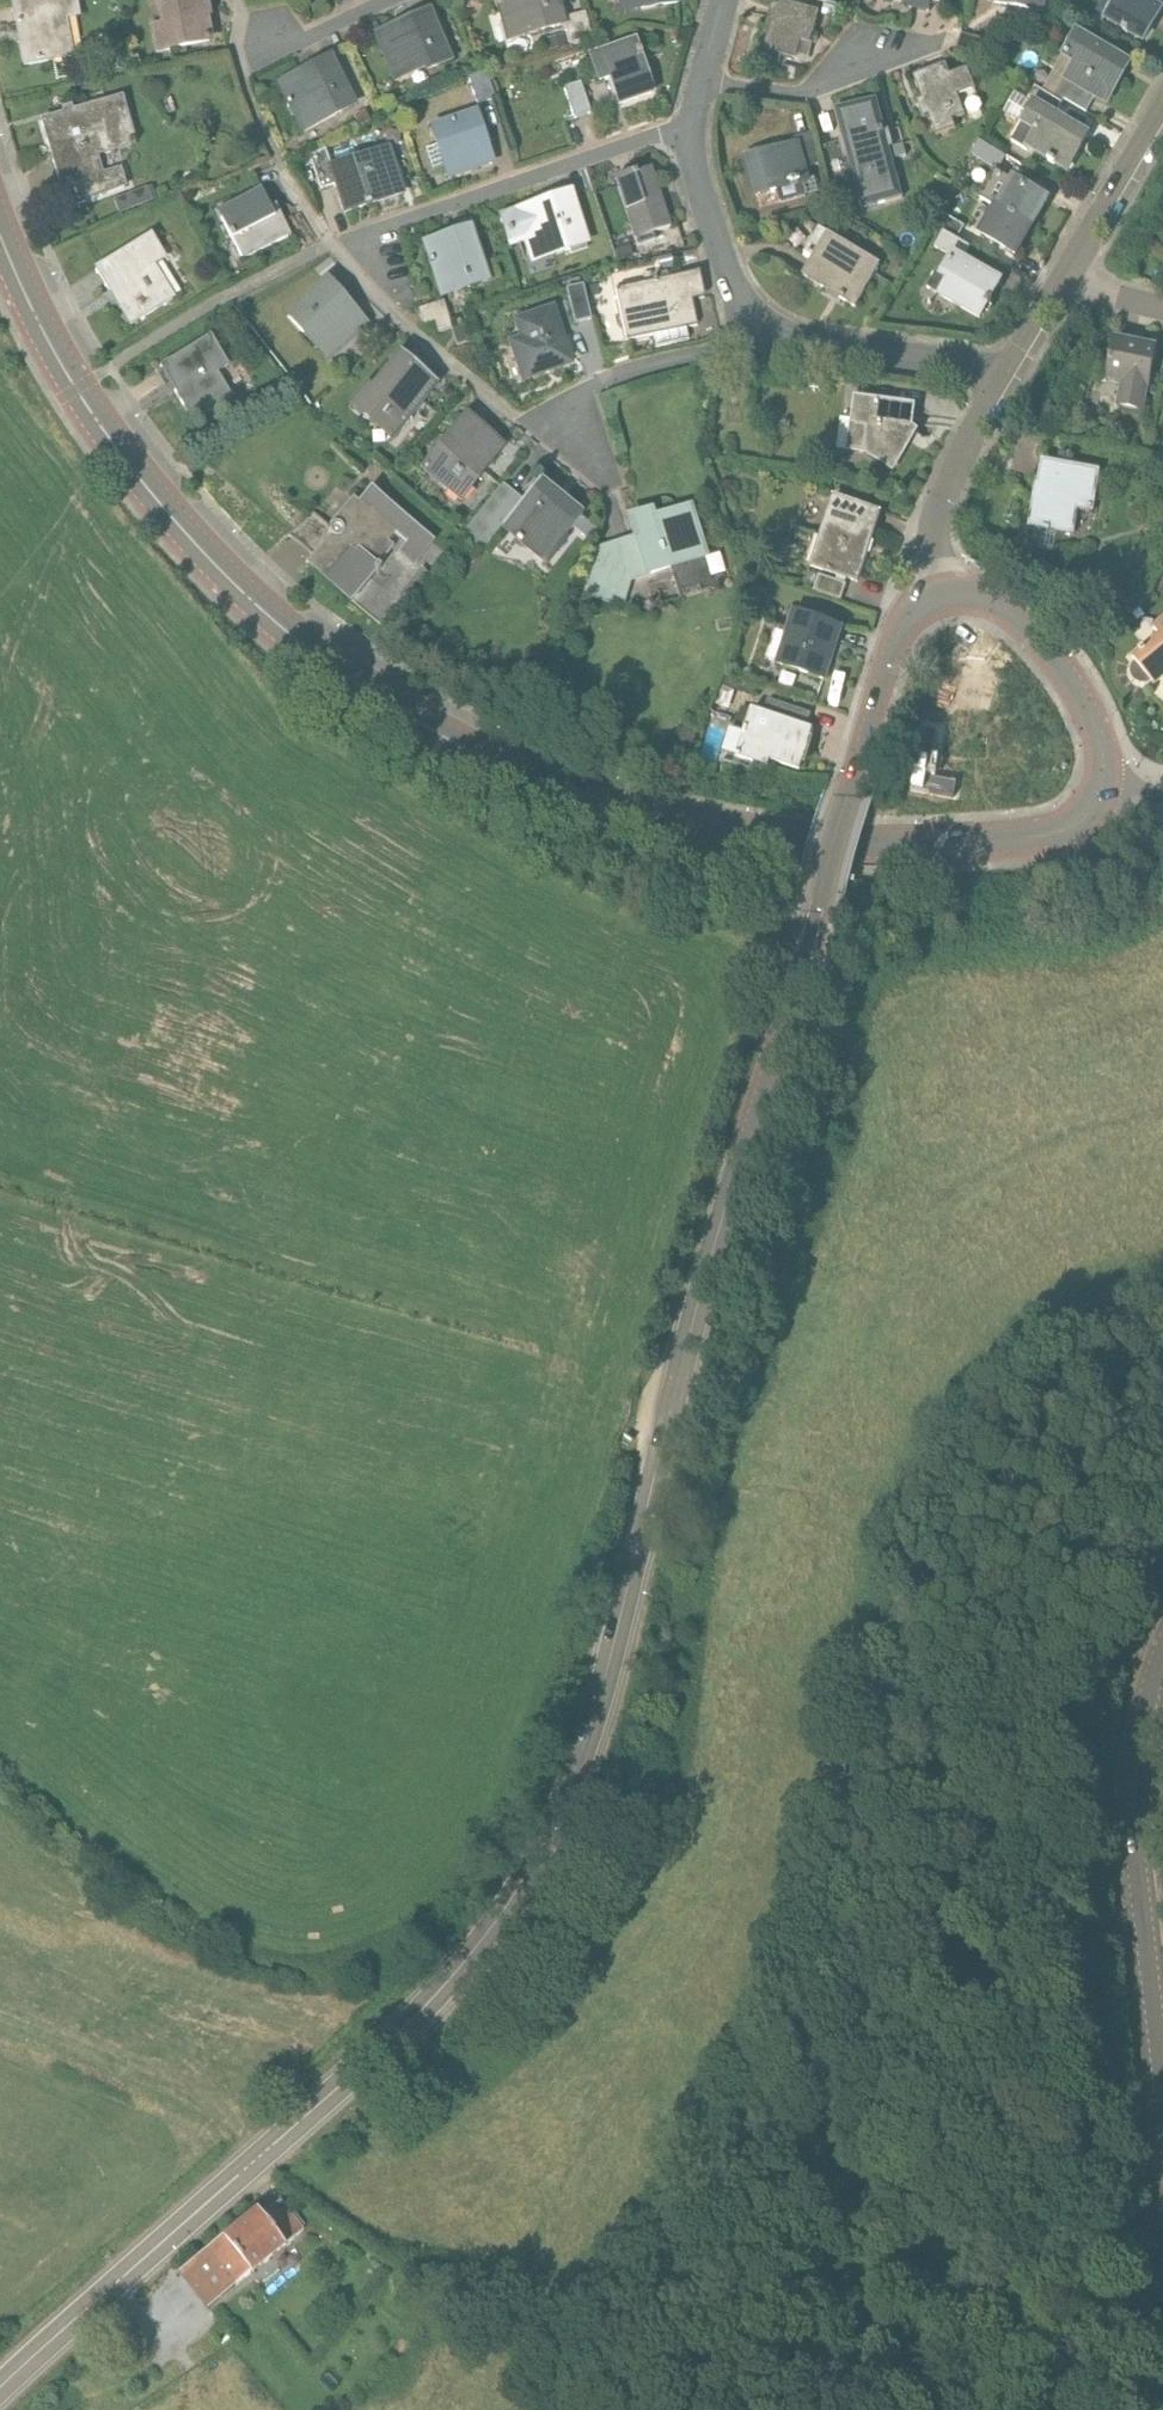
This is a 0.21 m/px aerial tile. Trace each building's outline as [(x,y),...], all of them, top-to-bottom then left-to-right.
[(17,24),(18,32),(21,31),(27,63),(24,63),(24,65),(74,55),(67,19),(80,17),(77,0),(30,0),(13,3),(17,24)] [(170,49),(210,41),(202,0),(160,0),(170,49)] [(557,0),(498,0),(505,27),(539,18),(543,29),(564,23),(557,0)] [(910,1),(909,8),(930,12),(932,0),(906,0),(910,1)] [(1043,12),(1045,0),(995,0),(994,3),(1043,12)] [(1143,40),(1160,11),(1144,1),(1145,0),(1120,0),(1108,19),(1143,40)] [(816,15),(799,10),(776,4),(764,48),(804,59),(816,15)] [(822,4),(820,14),(833,18),(836,7),(822,4)] [(429,13),(376,36),(392,71),(425,57),(430,69),(450,60),(429,13)] [(585,13),(568,17),(575,44),(592,39),(585,13)] [(818,35),(812,33),(809,41),(816,43),(818,35)] [(547,51),(567,45),(564,34),(544,40),(547,51)] [(1064,54),(1042,91),(1062,103),(1064,99),(1086,112),(1096,96),(1107,102),(1129,65),(1078,35),(1066,55),(1064,54)] [(637,50),(634,42),(602,53),(620,102),(619,103),(619,104),(652,92),(652,91),(651,91),(639,57),(642,56),(639,50),(637,50)] [(354,104),(330,59),(311,69),(312,70),(301,76),(300,75),(280,85),(289,103),(287,104),(288,107),(290,106),(297,119),(329,102),(335,114),(354,104)] [(792,79),(794,69),(780,66),(777,76),(792,79)] [(975,90),(968,70),(950,77),(946,67),(914,79),(936,136),(955,129),(952,121),(965,116),(957,97),(975,90)] [(496,99),(486,71),(469,78),(478,105),(496,99)] [(564,88),(574,119),(590,113),(580,83),(564,88)] [(1062,103),(1042,91),(1035,87),(1026,101),(1035,106),(1025,122),(1023,121),(1011,141),(1028,151),(1030,147),(1067,169),(1087,136),(1054,116),(1062,103)] [(42,122),(61,188),(67,209),(128,191),(122,168),(103,174),(98,156),(130,147),(129,142),(136,140),(123,98),(42,122)] [(903,198),(877,100),(835,111),(843,142),(820,148),(831,189),(869,179),(876,205),(903,198)] [(408,121),(411,116),(413,112),(409,105),(398,109),(402,122),(408,121)] [(359,126),(371,120),(365,110),(354,117),(359,126)] [(432,130),(448,177),(492,162),(476,115),(432,130)] [(820,164),(812,134),(795,138),(797,146),(745,160),(746,162),(747,161),(756,196),(808,181),(804,168),(820,164)] [(980,141),(971,154),(998,170),(1006,157),(980,141)] [(295,159),(303,155),(299,146),(291,150),(295,159)] [(325,149),(310,157),(321,189),(335,184),(345,213),(365,206),(366,207),(371,205),(371,204),(403,193),(388,150),(332,169),(325,149)] [(636,172),(615,179),(632,230),(649,224),(652,234),(670,227),(660,197),(655,198),(652,190),(657,188),(650,168),(637,173),(636,172)] [(981,197),(1031,227),(1046,202),(1047,202),(1048,201),(1006,176),(1003,181),(996,177),(990,179),(980,196),(981,197)] [(130,196),(135,209),(153,201),(147,188),(130,196)] [(274,217),(260,189),(219,210),(243,259),(291,235),(280,214),(274,217)] [(512,214),(502,218),(511,244),(524,239),(528,249),(548,243),(552,255),(587,243),(570,194),(550,201),(550,203),(538,207),(537,205),(516,213),(513,212),(512,214)] [(970,215),(986,224),(981,233),(1016,254),(1017,253),(1016,252),(1031,227),(981,197),(970,215)] [(937,211),(931,225),(957,239),(964,225),(937,211)] [(423,244),(439,290),(455,285),(458,292),(488,282),(471,228),(452,234),(453,237),(444,240),(443,238),(423,244)] [(804,276),(855,307),(879,265),(820,230),(804,257),(812,262),(804,276)] [(971,247),(943,232),(934,248),(952,259),(943,275),(936,271),(927,288),(979,318),(1000,281),(963,261),(971,247)] [(96,270),(110,292),(115,289),(134,321),(129,324),(130,325),(173,298),(161,278),(154,266),(167,259),(152,235),(96,270)] [(633,256),(628,239),(615,244),(621,261),(633,256)] [(668,256),(655,259),(658,271),(671,268),(668,256)] [(494,260),(482,263),(487,281),(499,277),(494,260)] [(616,290),(626,341),(654,335),(656,347),(689,340),(686,328),(697,326),(690,290),(702,288),(699,273),(668,279),(667,273),(654,276),(655,282),(652,282),(643,284),(616,290)] [(643,284),(652,282),(650,274),(642,275),(643,284)] [(570,289),(581,286),(579,278),(568,281),(570,289)] [(327,282),(289,316),(303,332),(313,323),(337,350),(365,324),(350,307),(348,309),(340,299),(341,298),(327,282)] [(566,290),(575,324),(592,319),(583,286),(581,286),(570,289),(566,290)] [(438,334),(451,329),(453,328),(444,301),(418,310),(423,326),(434,322),(438,334)] [(552,310),(517,322),(526,351),(515,355),(524,379),(570,363),(552,310)] [(453,328),(451,329),(457,345),(468,341),(463,325),(453,328)] [(165,366),(173,380),(178,389),(174,391),(193,422),(214,409),(233,398),(217,373),(228,365),(223,357),(210,337),(160,368),(161,369),(165,366)] [(1133,350),(1113,346),(1107,377),(1124,380),(1119,406),(1140,410),(1145,385),(1149,386),(1156,349),(1134,345),(1133,350)] [(433,388),(398,358),(372,390),(367,386),(351,406),(378,428),(386,418),(399,429),(433,388)] [(914,408),(857,400),(854,422),(872,424),(868,452),(893,467),(915,431),(910,428),(913,409),(914,409),(914,408)] [(485,432),(466,417),(424,467),(443,483),(485,432)] [(472,485),(503,447),(485,432),(443,483),(450,488),(460,476),(472,485)] [(1036,494),(1031,526),(1072,533),(1076,507),(1092,509),(1098,472),(1044,464),(1039,494),(1036,494)] [(486,504),(463,533),(485,551),(504,527),(536,552),(545,541),(555,549),(583,516),(579,513),(578,513),(540,483),(541,482),(540,481),(506,521),(486,504)] [(335,563),(325,575),(350,596),(348,598),(351,601),(366,582),(378,568),(377,567),(393,547),(388,542),(394,534),(406,544),(398,553),(413,566),(435,541),(371,487),(358,502),(353,498),(329,527),(312,513),(304,519),(288,533),(289,534),(326,566),(331,560),(335,563)] [(811,565),(857,581),(880,513),(835,497),(811,565)] [(639,546),(623,551),(633,581),(649,576),(649,574),(705,556),(689,508),(652,520),(650,513),(630,519),(639,546)] [(573,527),(589,540),(598,529),(582,517),(573,527)] [(595,557),(584,596),(624,607),(631,582),(633,581),(623,551),(622,548),(595,557)] [(814,591),(818,593),(841,601),(846,585),(824,577),(819,575),(814,591)] [(764,580),(759,590),(768,594),(772,583),(764,580)] [(1103,605),(1122,601),(1119,588),(1100,592),(1103,605)] [(824,679),(842,628),(795,611),(778,662),(824,679)] [(1162,634),(1144,649),(1143,647),(1139,650),(1141,652),(1133,658),(1136,662),(1132,673),(1134,679),(1139,682),(1145,683),(1151,680),(1154,684),(1162,677),(1162,618),(1155,625),(1162,634)] [(790,722),(752,710),(744,735),(740,733),(733,757),(768,767),(770,761),(777,763),(800,770),(813,729),(790,722)] [(929,732),(918,730),(905,793),(954,802),(958,783),(938,779),(931,778),(934,765),(940,735),(929,732)] [(180,2272),(209,2308),(235,2286),(250,2273),(252,2275),(286,2246),(285,2244),(303,2230),(285,2208),(267,2222),(257,2210),(222,2238),(180,2272)] [(414,2302),(420,2295),(409,2286),(403,2293),(414,2302)]
